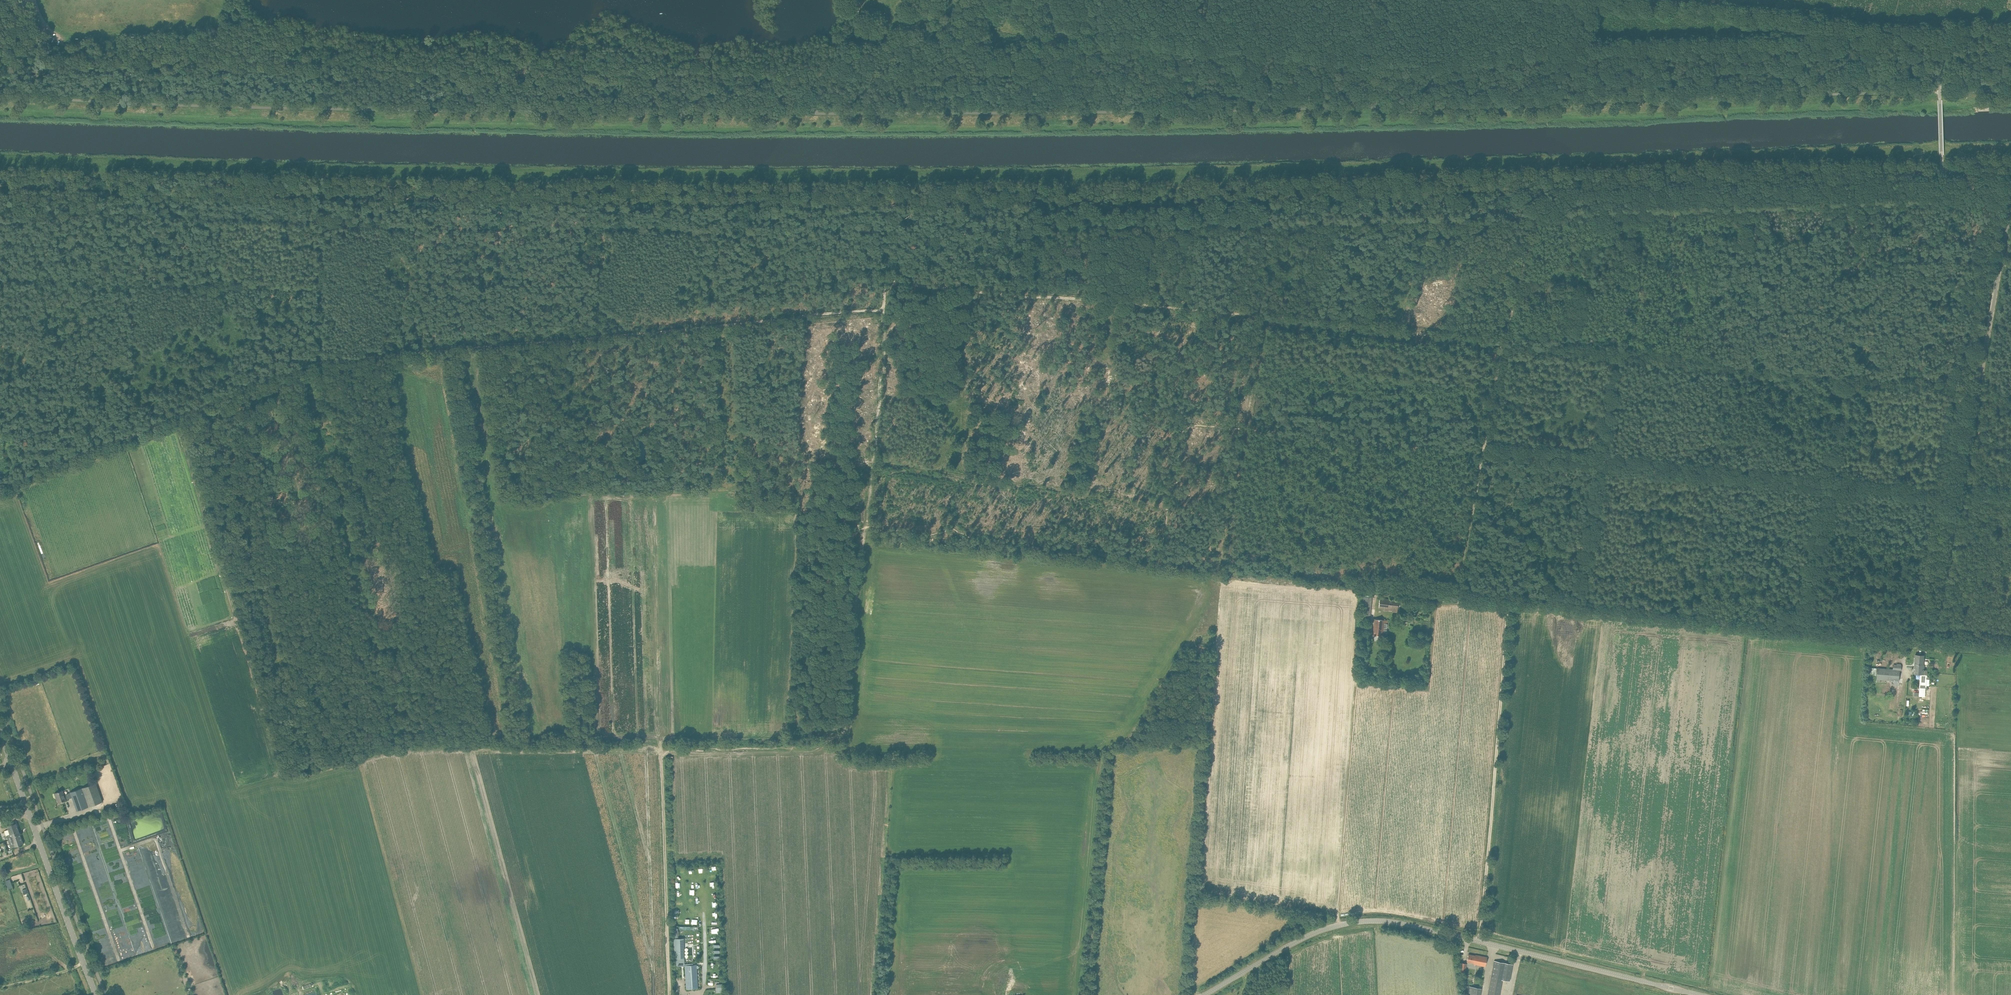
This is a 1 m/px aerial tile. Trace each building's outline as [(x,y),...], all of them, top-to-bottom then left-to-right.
[(1362,615),(1370,616),(1371,597),(1363,597),(1362,615)] [(1380,598),(1379,607),(1385,608),(1385,610),(1388,611),(1388,610),(1393,611),(1393,612),(1397,612),(1398,601),(1393,600),(1380,598)] [(1373,635),(1386,636),(1387,620),(1374,619),(1373,635)] [(1915,660),(1914,674),(1921,674),(1924,674),(1927,675),(1927,670),(1924,670),(1925,665),(1924,665),(1924,655),(1915,655),(1915,660)] [(1877,679),(1899,681),(1900,670),(1901,670),(1901,666),(1894,665),(1893,669),(1878,668),(1878,669),(1871,668),(1870,675),(1877,676),(1877,679)] [(1924,674),(1921,674),(1919,696),(1925,696),(1926,687),(1927,687),(1927,675),(1924,674)] [(77,811),(82,809),(102,802),(96,783),(70,792),(64,795),(63,790),(54,793),(56,798),(57,797),(59,803),(66,800),(72,797),(77,811)] [(12,837),(20,834),(16,823),(8,826),(9,829),(4,831),(6,836),(6,835),(8,841),(13,839),(12,837)] [(13,839),(8,841),(11,848),(23,844),(20,834),(12,837),(13,839)] [(682,958),(682,938),(674,938),(674,958),(675,966),(685,965),(686,985),(686,989),(687,989),(698,988),(699,988),(697,965),(696,965),(694,965),(694,962),(682,963),(682,958)] [(1474,964),(1485,966),(1487,957),(1475,955),(1468,954),(1467,962),(1474,963),(1474,964)] [(1503,980),(1509,981),(1512,964),(1494,960),(1487,994),(1500,994),(1503,980)] [(1482,988),(1469,986),(1467,994),(1480,994),(1482,988)]
